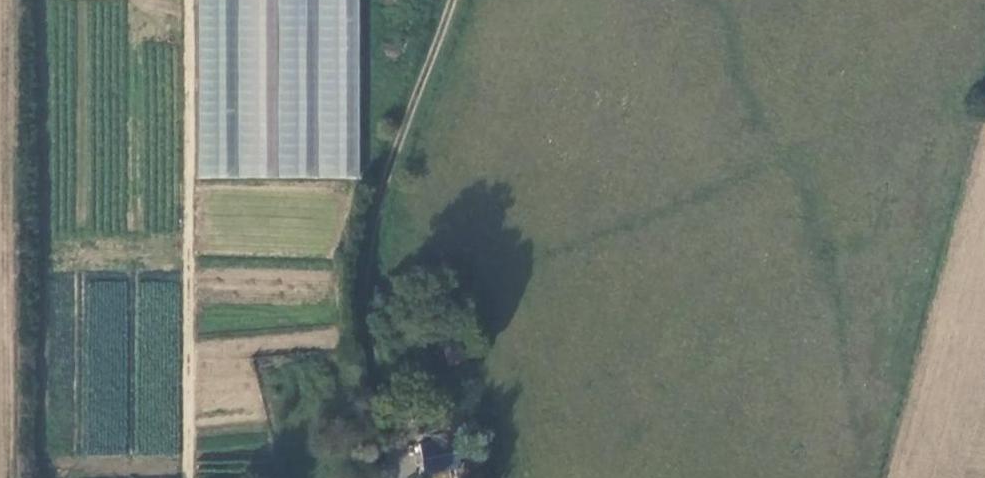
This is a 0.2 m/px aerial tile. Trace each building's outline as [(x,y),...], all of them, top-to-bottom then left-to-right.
[(357,180),(359,0),(196,0),(194,178),(357,180)] [(426,456),(426,477),(439,477),(438,455),(426,456)]
